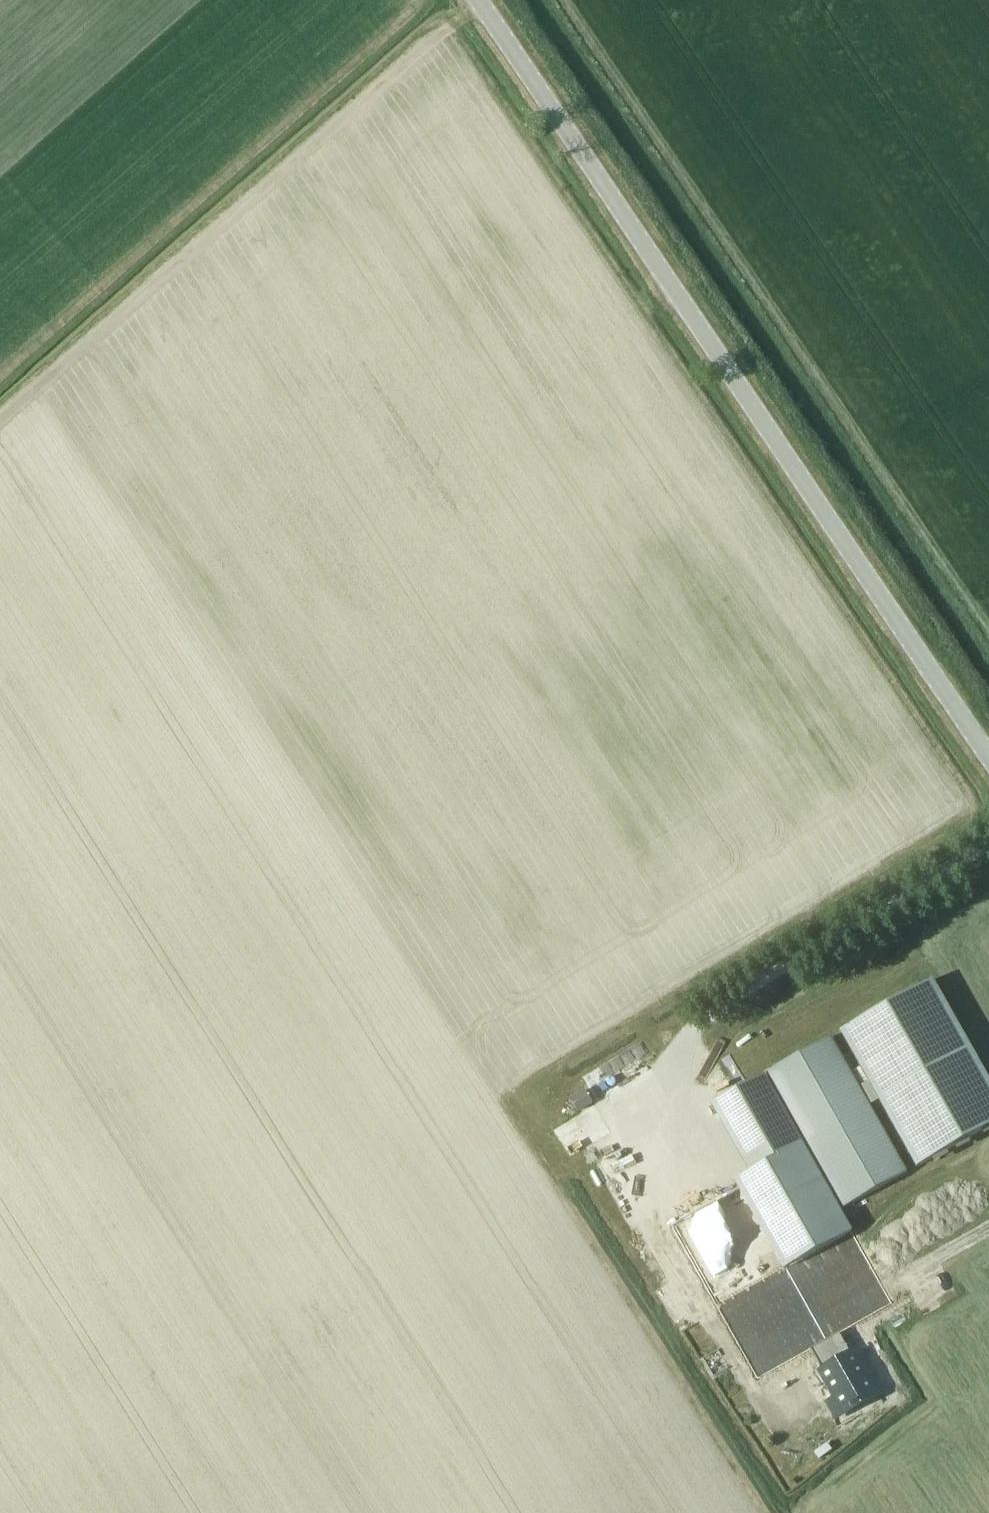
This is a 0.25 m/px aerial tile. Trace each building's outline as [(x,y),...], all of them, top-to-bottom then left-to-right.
[(839,1031),(866,1077),(856,1082),(867,1101),(876,1096),(916,1166),(988,1124),(988,1082),(930,979),(839,1031)] [(831,1037),(767,1073),(843,1207),(906,1171),(867,1101),(856,1082),(831,1037)] [(592,1103),(585,1092),(571,1100),(577,1111),(592,1103)] [(802,1142),(749,1173),(740,1178),(790,1265),(852,1231),(802,1142)] [(623,1157),(595,1170),(609,1200),(637,1187),(623,1157)] [(809,1348),(838,1332),(893,1302),(852,1231),(790,1265),(782,1269),(738,1189),(671,1226),(758,1377),(809,1348)] [(839,1333),(810,1349),(823,1372),(819,1374),(832,1398),(837,1396),(845,1410),(850,1407),(851,1409),(859,1404),(858,1403),(874,1394),(866,1380),(870,1377),(856,1353),(852,1355),(839,1333)]
